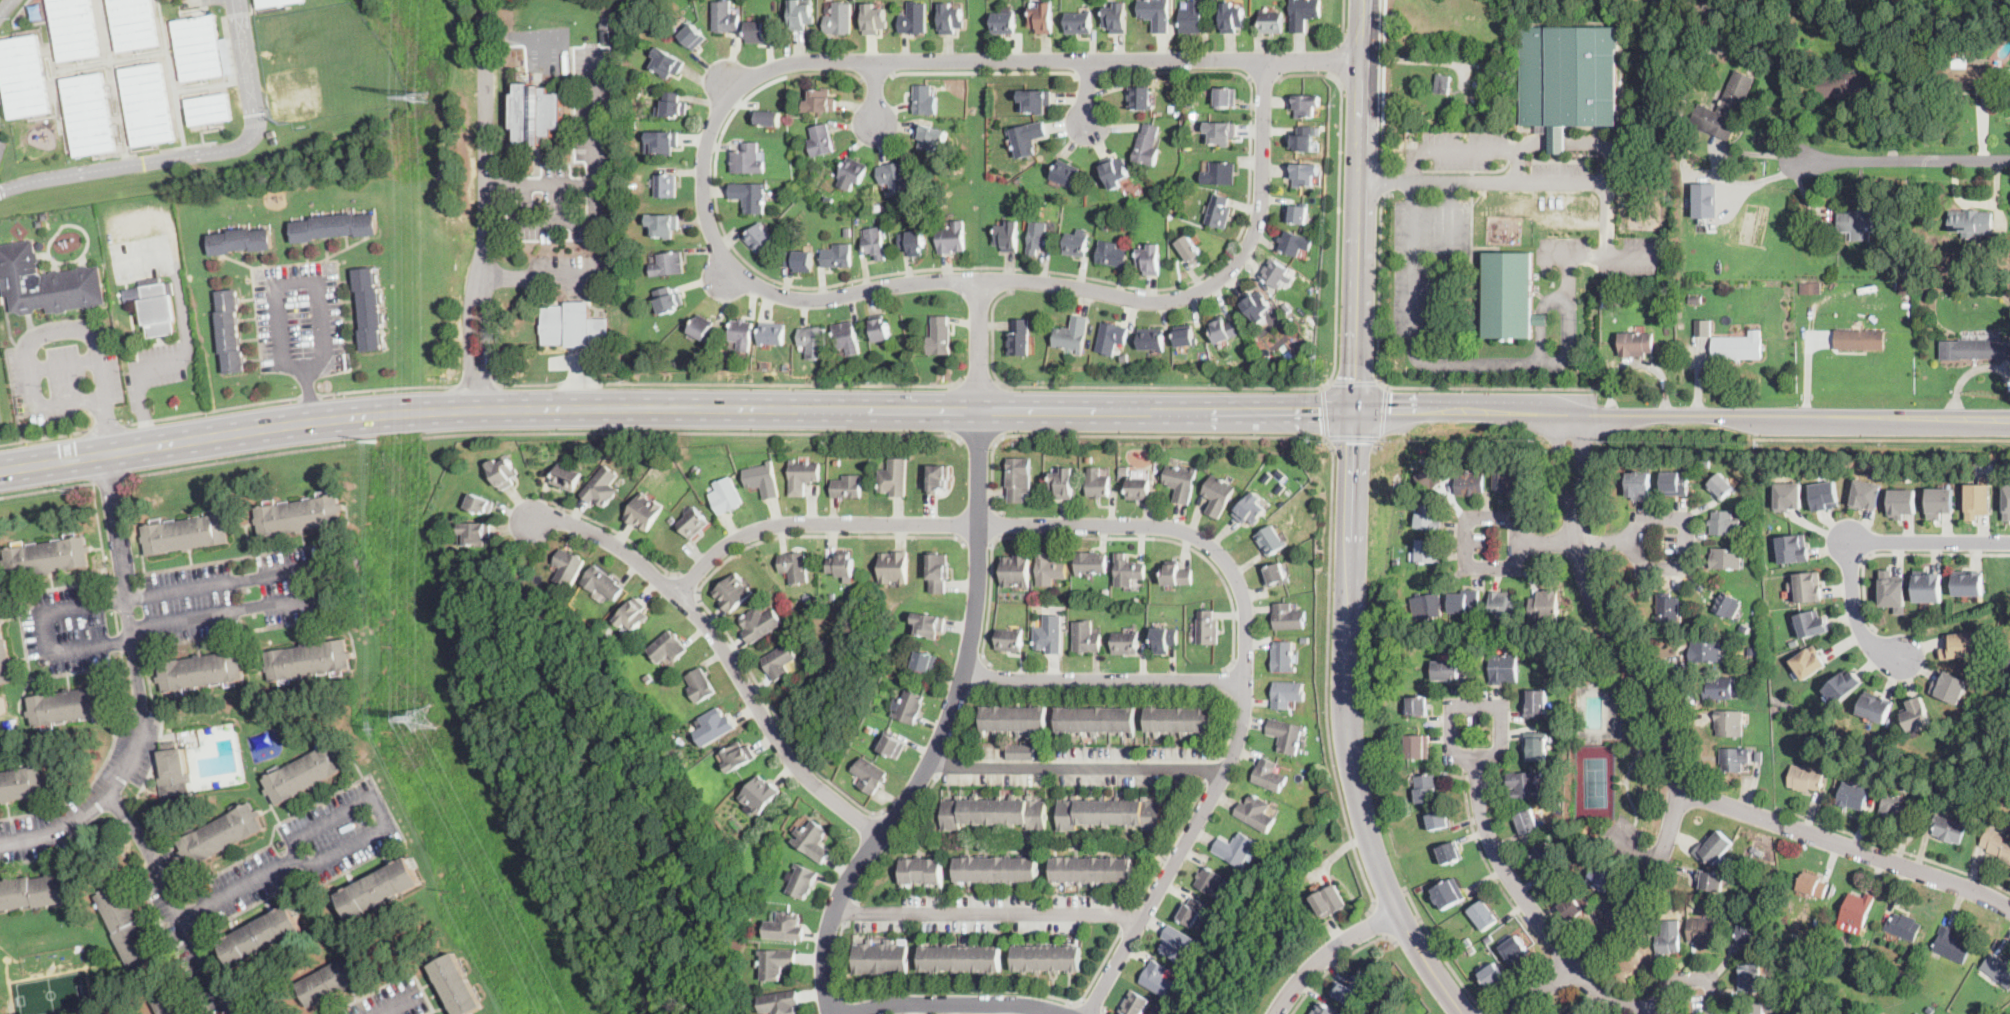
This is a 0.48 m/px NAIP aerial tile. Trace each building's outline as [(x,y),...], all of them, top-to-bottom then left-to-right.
[(60,61),(50,0),(92,0),(101,55),(60,61)] [(120,51),(111,0),(154,0),(161,44),(139,48),(120,51)] [(731,0),(731,8),(731,14),(740,14),(739,32),(713,32),(713,23),(713,2),(721,2),(721,0),(731,0)] [(802,0),(802,4),(813,4),(814,24),(805,24),(805,31),(791,31),(791,28),(790,0),(802,0)] [(1127,27),(1127,32),(1112,32),(1112,26),(1103,26),(1103,18),(1105,18),(1105,6),(1115,6),(1115,1),(1127,0),(1127,27)] [(1139,19),(1139,0),(1169,0),(1169,26),(1169,32),(1154,32),(1154,20),(1146,20),(1146,19),(1139,19)] [(1191,8),(1191,0),(1202,0),(1203,32),(1181,32),(1181,8),(1191,8)] [(1291,33),(1291,0),(1322,0),(1322,5),(1322,18),(1315,17),(1315,19),(1308,19),(1308,33),(1291,33)] [(919,1),(919,3),(927,3),(927,34),(900,33),(900,15),(909,15),(909,1),(919,1)] [(844,3),(844,4),(851,4),(852,34),(833,35),(833,33),(825,34),(824,16),(834,16),(833,2),(844,2),(844,3)] [(1234,4),(1234,7),(1246,7),(1246,28),(1238,28),(1238,33),(1223,33),(1223,2),(1234,2),(1234,4)] [(876,7),(876,9),(887,9),(887,28),(879,29),(879,35),(865,35),(864,4),(876,3),(876,7)] [(1053,34),(1038,34),(1038,28),(1031,28),(1031,3),(1053,3),(1053,34)] [(965,24),(964,29),(955,29),(955,35),(940,34),(940,20),(941,4),(951,4),(951,8),(965,8),(965,24)] [(1067,33),(1067,12),(1088,12),(1088,9),(1092,9),(1092,33),(1067,33)] [(1266,10),(1266,13),(1283,12),(1283,33),(1261,33),(1261,10),(1266,10)] [(994,34),(993,34),(993,13),(1010,13),(1010,11),(1011,11),(1015,11),(1015,34),(994,34)] [(1695,16),(1693,27),(1681,25),(1683,13),(1695,16)] [(175,22),(199,18),(216,16),(220,40),(221,49),(225,75),(205,78),(184,82),(175,22)] [(748,22),(774,22),(773,38),(765,38),(765,43),(748,43),(748,22)] [(706,39),(700,46),(695,50),(685,41),(682,43),(678,39),(692,23),(707,37),(706,39)] [(1621,48),(1619,48),(1619,125),(1567,124),(1566,152),(1550,152),(1551,124),(1521,124),(1521,25),(1621,26),(1621,48)] [(609,29),(609,42),(601,41),(602,29),(609,29)] [(3,81),(0,62),(0,41),(17,38),(39,35),(51,112),(31,115),(10,119),(3,81)] [(1880,45),(1874,45),(1873,37),(1886,37),(1887,45),(1880,45)] [(230,38),(220,40),(221,49),(224,48),(228,73),(236,72),(230,38)] [(1686,51),(1685,54),(1674,54),(1674,40),(1686,40),(1686,51)] [(682,68),(679,73),(678,75),(672,72),(668,80),(659,75),(661,73),(652,67),(657,58),(653,56),(658,47),(685,62),(682,68)] [(1990,86),(1990,89),(1936,89),(1936,65),(1936,58),(1968,58),(1968,66),(1990,66),(1990,86)] [(122,69),(163,62),(175,139),(155,143),(134,146),(122,69)] [(1745,109),(1743,112),(1741,111),(1736,124),(1738,125),(1730,142),(1690,124),(1699,104),(1717,113),(1737,70),(1756,79),(1746,103),(1747,103),(1745,109)] [(63,79),(83,76),(105,72),(108,91),(114,129),(118,149),(95,153),(76,156),(71,131),(65,93),(63,79)] [(1818,98),(1816,98),(1815,75),(1874,73),(1875,96),(1818,98)] [(1451,82),(1450,87),(1451,87),(1450,95),(1432,92),(1434,83),(1436,83),(1437,74),(1452,76),(1451,82)] [(533,85),(533,86),(542,86),(542,87),(551,87),(551,94),(564,94),(564,129),(555,129),(555,137),(542,137),(542,146),(532,146),(532,144),(517,144),(517,129),(513,129),(513,94),(517,94),(517,83),(533,83),(533,85)] [(932,94),(932,97),(937,97),(938,114),(915,115),(914,91),(914,86),(932,86),(932,94)] [(831,89),(831,94),(830,97),(836,98),(836,112),(805,112),(805,101),(810,101),(811,91),(823,91),(823,88),(831,89)] [(1151,97),(1151,105),(1153,105),(1153,109),(1130,110),(1130,97),(1129,88),(1150,88),(1151,97)] [(1237,102),(1237,106),(1223,106),(1222,110),(1216,110),(1216,109),(1216,88),(1237,89),(1237,102)] [(1050,96),(1050,104),(1050,106),(1044,106),(1044,113),(1026,113),(1026,102),(1020,102),(1020,94),(1020,91),(1050,92),(1050,96)] [(687,113),(687,114),(680,114),(680,118),(662,116),(664,92),(680,93),(679,102),(688,103),(687,113)] [(187,99),(208,96),(229,93),(233,117),(211,121),(190,124),(187,99)] [(1322,97),(1322,107),(1317,107),(1316,118),(1296,118),(1296,110),(1290,110),(1291,95),(1322,95),(1322,97)] [(1188,108),(1187,108),(1187,100),(1195,100),(1195,108),(1188,108)] [(781,112),(780,126),(753,126),(753,115),(754,111),(781,112)] [(637,122),(636,129),(634,129),(633,133),(630,133),(631,129),(629,129),(630,119),(637,120),(637,122)] [(1047,134),(1047,136),(1034,140),(1036,147),(1035,147),(1037,155),(1018,159),(1012,134),(1008,135),(1007,131),(1043,121),(1047,134)] [(949,132),(946,142),(942,141),(939,150),(927,146),(926,150),(919,147),(921,140),(914,138),(915,135),(918,123),(949,132)] [(1159,130),(1158,135),(1155,148),(1160,149),(1156,166),(1133,161),(1140,133),(1143,133),(1145,123),(1160,127),(1159,130)] [(1235,136),(1235,138),(1230,138),(1230,147),(1222,147),(1222,144),(1210,144),(1210,133),(1204,133),(1205,123),(1235,123),(1235,136)] [(826,154),(813,158),(809,140),(813,139),(811,129),(828,124),(835,152),(826,154)] [(1314,143),(1314,151),(1297,152),(1297,148),(1289,148),(1289,141),(1289,136),(1298,136),(1298,127),(1314,127),(1314,143)] [(672,150),(672,154),(653,154),(653,153),(645,153),(645,142),(648,142),(648,133),(678,132),(678,147),(672,147),(672,150)] [(758,153),(758,160),(765,160),(765,173),(732,173),(732,163),(732,152),(743,151),(743,143),(758,143),(758,153)] [(866,170),(860,183),(860,184),(856,182),(851,191),(838,186),(841,179),(839,177),(847,158),(848,156),(868,165),(866,170)] [(1113,156),(1115,160),(1116,161),(1124,157),(1127,165),(1124,166),(1129,177),(1120,181),(1123,186),(1113,191),(1100,163),(1110,158),(1111,157),(1113,156)] [(1074,184),(1072,188),(1052,178),(1060,159),(1081,169),(1074,184)] [(908,183),(908,184),(910,192),(893,196),(890,183),(881,185),(877,168),(877,167),(903,161),(908,183)] [(1204,184),(1202,184),(1202,172),(1211,172),(1211,164),(1235,164),(1235,184),(1204,184)] [(1313,165),(1320,165),(1319,175),(1314,175),(1314,186),(1295,186),(1295,179),(1289,179),(1289,164),(1313,165)] [(658,198),(656,198),(656,175),(676,175),(676,198),(658,198)] [(1694,183),(1695,217),(1717,217),(1716,182),(1694,183)] [(764,192),(765,201),(765,214),(746,214),(746,208),(744,208),(744,199),(730,199),(730,198),(730,185),(768,184),(768,189),(764,189),(764,192)] [(1227,226),(1226,229),(1206,223),(1212,203),(1211,203),(1214,193),(1229,198),(1227,206),(1232,208),(1227,226)] [(1309,204),(1308,216),(1307,224),(1286,222),(1288,205),(1301,206),(1301,203),(1309,204)] [(1878,207),(1878,209),(1890,209),(1890,232),(1839,232),(1839,213),(1851,213),(1851,209),(1863,209),(1863,207),(1878,207)] [(1979,210),(1979,212),(1993,212),(1992,235),(1978,235),(1978,239),(1963,239),(1963,232),(1950,232),(1950,211),(1966,212),(1966,210),(1979,210)] [(355,213),(355,216),(376,214),(378,235),(364,237),(356,237),(356,235),(316,239),(316,241),(294,244),(292,222),(313,220),(313,217),(355,213)] [(678,228),(678,230),(673,230),(673,240),(664,239),(664,237),(654,237),(654,226),(648,226),(648,216),(678,216),(678,228)] [(966,249),(966,251),(956,252),(956,250),(953,250),(953,253),(939,255),(939,252),(937,228),(953,226),(952,221),(963,220),(966,249)] [(1018,222),(1018,227),(1017,252),(1003,252),(1003,246),(994,245),(994,237),(997,237),(998,226),(1008,226),(1008,220),(1019,220),(1018,222)] [(1050,235),(1049,248),(1041,247),(1041,250),(1037,249),(1037,256),(1027,255),(1028,249),(1031,221),(1047,223),(1046,231),(1051,231),(1050,235)] [(761,253),(760,254),(744,239),(746,237),(760,222),(763,225),(761,227),(774,239),(761,253)] [(885,248),(886,254),(888,260),(878,262),(876,255),(872,256),(872,253),(865,254),(863,242),(862,238),(866,237),(865,230),(881,227),(885,248)] [(251,228),(251,231),(271,228),(273,249),(251,252),(251,249),(232,251),(233,254),(211,256),(209,235),(229,233),(229,230),(251,228)] [(1299,234),(1314,240),(1309,251),(1301,248),(1298,258),(1278,251),(1281,243),(1279,242),(1281,237),(1283,238),(1286,229),(1299,234)] [(924,231),(924,237),(926,248),(923,249),(924,257),(911,258),(910,248),(901,249),(900,243),(898,233),(909,232),(909,233),(924,231)] [(1077,235),(1084,236),(1084,233),(1088,234),(1085,257),(1063,254),(1066,233),(1077,235)] [(1195,265),(1193,266),(1177,244),(1189,235),(1205,257),(1195,265)] [(4,297),(0,270),(0,245),(34,240),(35,251),(38,253),(39,261),(38,263),(39,273),(39,274),(41,275),(50,274),(51,271),(60,270),(62,272),(78,269),(79,267),(88,266),(89,267),(100,266),(106,304),(96,306),(94,308),(86,310),(84,308),(68,310),(66,313),(58,314),(56,312),(48,313),(47,307),(38,309),(34,313),(23,316),(18,313),(13,313),(10,296),(4,297)] [(1125,268),(1097,262),(1101,240),(1118,244),(1117,248),(1129,250),(1125,268)] [(825,267),(823,267),(823,249),(834,249),(834,244),(853,244),(853,267),(825,267)] [(1160,246),(1160,262),(1160,276),(1145,275),(1145,269),(1136,269),(1136,261),(1139,261),(1139,249),(1149,249),(1150,245),(1160,245),(1160,246)] [(1533,309),(1533,311),(1547,311),(1547,323),(1533,323),(1533,336),(1523,336),(1523,339),(1499,339),(1499,336),(1485,336),(1485,323),(1482,323),(1482,313),(1485,313),(1485,249),(1533,250),(1533,309)] [(653,277),(651,277),(650,265),(659,263),(658,254),(682,251),(684,273),(653,277)] [(813,264),(813,268),(813,272),(795,272),(795,267),(786,267),(786,251),(813,251),(813,264)] [(1281,286),(1279,289),(1260,277),(1260,276),(1272,258),(1289,269),(1280,284),(1282,285),(1281,286)] [(375,273),(376,273),(377,288),(380,287),(381,293),(382,293),(383,302),(382,302),(384,326),(381,326),(382,334),(383,333),(385,343),(383,344),(384,350),(362,352),(360,330),(363,330),(361,319),(358,290),(356,291),(353,269),(374,267),(375,273)] [(1894,279),(1891,279),(1891,270),(1910,270),(1910,279),(1894,279)] [(1912,294),(1900,295),(1899,282),(1911,281),(1912,294)] [(172,283),(173,284),(175,295),(172,296),(176,320),(173,321),(176,334),(149,338),(147,325),(144,325),(139,298),(136,299),(134,289),(141,288),(141,287),(167,282),(172,283)] [(1805,294),(1801,294),(1801,283),(1822,283),(1821,294),(1805,294)] [(672,294),(672,295),(681,292),(685,307),(661,315),(653,292),(669,287),(672,294)] [(239,301),(240,310),(237,310),(241,350),(244,350),(246,371),(225,373),(225,368),(223,368),(222,357),(224,357),(223,353),(221,353),(221,348),(218,348),(217,338),(219,338),(218,328),(216,328),(216,323),(215,318),(217,318),(216,312),(219,311),(219,308),(216,309),(215,298),(218,297),(217,291),(238,289),(239,301)] [(1260,290),(1266,296),(1264,298),(1272,307),(1263,314),(1267,318),(1260,324),(1239,301),(1250,291),(1254,296),(1260,290)] [(603,291),(602,299),(589,299),(589,291),(603,291)] [(590,311),(590,319),(609,318),(609,344),(591,344),(591,347),(568,347),(566,347),(566,344),(542,345),(542,334),(541,334),(541,325),(542,325),(541,306),(566,305),(566,302),(590,302),(590,311)] [(1290,312),(1287,314),(1282,308),(1287,304),(1292,310),(1290,312)] [(711,335),(708,342),(689,332),(698,313),(714,322),(708,334),(711,335)] [(1087,329),(1085,340),(1083,355),(1078,354),(1078,350),(1054,346),(1057,328),(1063,329),(1063,328),(1071,329),(1073,314),(1089,317),(1087,329)] [(1223,315),(1224,319),(1227,318),(1229,322),(1234,320),(1240,334),(1217,344),(1210,328),(1214,327),(1211,320),(1223,315)] [(948,324),(950,324),(951,354),(928,354),(928,337),(933,337),(933,316),(948,316),(948,324)] [(1712,319),(1712,335),(1696,335),(1697,318),(1712,319)] [(746,319),(746,322),(754,322),(751,351),(738,350),(739,341),(730,340),(732,320),(740,321),(740,319),(746,319)] [(884,319),(884,322),(889,321),(892,339),(875,342),(871,321),(884,319)] [(1012,355),(1008,355),(1008,333),(1013,333),(1013,319),(1029,319),(1029,355),(1012,355)] [(859,344),(861,353),(849,356),(847,347),(837,349),(835,336),(832,325),(854,321),(859,344)] [(785,336),(785,345),(764,343),(764,346),(760,345),(762,322),(786,324),(785,336)] [(1129,331),(1126,345),(1117,343),(1114,356),(1104,354),(1104,352),(1097,351),(1102,324),(1103,322),(1130,328),(1129,331)] [(827,337),(827,349),(827,357),(808,357),(808,346),(799,346),(799,328),(827,328),(827,337)] [(1178,347),(1177,347),(1175,330),(1195,328),(1197,345),(1178,347)] [(1165,342),(1165,350),(1165,352),(1160,352),(1160,349),(1140,350),(1140,330),(1165,329),(1165,342)] [(1839,350),(1835,350),(1836,329),(1884,329),(1884,350),(1839,350)] [(1762,337),(1762,339),(1762,359),(1742,359),(1741,361),(1736,361),(1736,359),(1713,359),(1713,337),(1749,338),(1750,330),(1761,331),(1761,337),(1762,337)] [(1654,349),(1654,353),(1646,353),(1646,357),(1620,357),(1620,333),(1654,334),(1654,349)] [(1960,341),(2009,340),(2009,360),(2000,360),(2000,358),(1962,359),(1941,360),(1941,357),(1941,341),(1960,341)] [(1122,363),(1121,355),(1129,354),(1130,362),(1122,363)] [(507,458),(517,476),(511,479),(514,485),(501,492),(486,464),(496,459),(498,463),(507,458)] [(1026,486),(1026,498),(1026,502),(1010,502),(1010,487),(1008,487),(1008,461),(1008,458),(1030,458),(1031,476),(1026,476),(1026,486)] [(820,463),(820,483),(806,483),(806,497),(790,496),(790,459),(795,459),(795,463),(820,463)] [(906,460),(906,498),(891,497),(892,491),(890,491),(890,492),(887,492),(887,493),(882,493),(882,492),(879,492),(879,470),(888,470),(888,459),(906,459),(906,460)] [(1443,483),(1438,486),(1437,487),(1436,485),(1425,493),(1414,477),(1429,466),(1438,459),(1449,475),(1442,480),(1443,483)] [(775,474),(778,487),(780,497),(765,500),(762,487),(754,488),(754,486),(747,487),(746,482),(743,470),(768,464),(767,461),(772,460),(775,474)] [(1710,468),(1701,468),(1701,460),(1703,460),(1710,460),(1710,468)] [(582,473),(574,493),(551,483),(560,462),(564,463),(563,466),(582,473)] [(1510,464),(1510,466),(1521,466),(1521,493),(1495,493),(1495,463),(1510,463),(1510,464)] [(616,495),(605,508),(596,500),(597,500),(596,499),(592,503),(581,494),(605,465),(619,476),(611,485),(619,491),(616,495)] [(947,465),(947,469),(948,469),(948,481),(946,481),(946,488),(942,488),(942,490),(938,490),(938,495),(930,495),(930,492),(930,465),(947,465)] [(1180,468),(1192,471),(1193,467),(1199,469),(1190,505),(1176,502),(1174,502),(1177,488),(1169,486),(1169,484),(1163,483),(1168,465),(1180,468)] [(700,469),(697,475),(691,472),(695,466),(700,469)] [(1101,475),(1101,476),(1110,476),(1110,497),(1102,497),(1102,499),(1096,499),(1096,496),(1089,496),(1089,469),(1089,467),(1101,467),(1101,475)] [(1129,467),(1129,476),(1120,476),(1120,467),(1129,467)] [(1074,471),(1074,481),(1074,499),(1058,499),(1058,493),(1049,493),(1049,485),(1052,485),(1052,473),(1062,473),(1062,468),(1074,468),(1074,471)] [(1650,497),(1650,500),(1634,499),(1634,496),(1628,496),(1628,479),(1629,470),(1643,470),(1643,473),(1651,474),(1650,497)] [(1485,474),(1484,490),(1484,493),(1477,492),(1476,496),(1456,495),(1456,494),(1457,474),(1463,474),(1463,471),(1470,471),(1470,474),(1485,474)] [(1681,472),(1681,477),(1688,477),(1688,495),(1663,495),(1663,472),(1681,472)] [(1725,499),(1722,502),(1707,486),(1721,472),(1736,488),(1725,499)] [(1220,518),(1219,519),(1207,512),(1213,500),(1202,494),(1213,474),(1236,487),(1220,518)] [(844,475),(861,475),(862,475),(862,497),(849,497),(833,497),(833,479),(844,479),(844,475)] [(732,478),(742,498),(744,502),(739,505),(740,506),(734,509),(734,508),(720,515),(709,494),(717,490),(713,483),(723,478),(724,480),(731,476),(732,478)] [(1150,499),(1150,500),(1128,500),(1128,477),(1133,477),(1133,479),(1150,479),(1150,499)] [(1855,477),(1850,503),(1875,510),(1881,482),(1855,477)] [(1808,484),(1812,511),(1839,506),(1834,479),(1808,484)] [(1775,481),(1775,507),(1801,508),(1801,482),(1775,481)] [(1964,482),(1965,519),(1976,519),(1977,513),(1990,514),(1990,483),(1964,482)] [(1926,487),(1926,519),(1941,519),(1941,511),(1952,511),(1952,487),(1926,487)] [(1916,488),(1890,488),(1890,518),(1903,518),(1903,512),(1914,512),(1916,488)] [(647,498),(653,501),(654,500),(664,506),(648,532),(640,527),(640,526),(638,524),(637,526),(624,519),(641,491),(648,496),(647,498)] [(1260,520),(1259,521),(1255,526),(1249,520),(1244,525),(1234,516),(1254,491),(1262,498),(1259,502),(1266,509),(1258,518),(1260,520)] [(492,510),(490,517),(466,508),(471,493),(495,502),(492,510)] [(338,494),(340,505),(344,504),(345,510),(341,511),(343,524),(306,530),(306,532),(299,534),(299,531),(261,537),(259,525),(257,525),(256,518),(258,518),(256,508),(338,494)] [(1440,503),(1438,514),(1436,514),(1435,520),(1442,521),(1440,531),(1416,527),(1419,502),(1420,500),(1440,503)] [(698,535),(692,540),(678,524),(692,511),(690,509),(691,508),(694,505),(710,523),(698,535)] [(1733,519),(1741,520),(1741,534),(1711,534),(1711,525),(1708,525),(1708,519),(1712,519),(1712,511),(1733,511),(1733,519)] [(225,514),(227,523),(231,522),(232,529),(228,529),(230,542),(192,548),(193,551),(186,552),(185,549),(148,556),(146,543),(144,543),(143,537),(145,537),(143,527),(224,513),(225,514)] [(1759,530),(1753,532),(1751,524),(1757,522),(1759,530)] [(491,537),(491,538),(485,538),(485,547),(477,547),(477,544),(459,544),(459,534),(460,534),(460,523),(491,523),(491,537)] [(1280,536),(1283,542),(1285,540),(1288,544),(1268,557),(1255,536),(1272,525),(1280,536)] [(1810,558),(1781,563),(1779,544),(1777,545),(1775,536),(1804,531),(1810,558)] [(87,540),(88,546),(92,546),(93,552),(89,552),(91,565),(53,571),(54,574),(48,575),(47,573),(10,579),(8,566),(4,566),(3,561),(7,561),(5,549),(27,546),(86,536),(87,540)] [(1441,556),(1441,562),(1417,562),(1417,561),(1410,562),(1410,553),(1415,553),(1415,546),(1418,546),(1417,539),(1441,539),(1441,556)] [(1734,569),(1710,569),(1711,555),(1714,555),(1714,548),(1742,548),(1742,569),(1734,569)] [(586,560),(571,589),(555,581),(561,568),(554,565),(562,549),(586,560)] [(807,571),(808,575),(809,581),(801,582),(802,585),(791,586),(789,572),(781,573),(779,555),(805,552),(807,571)] [(908,552),(908,565),(908,584),(900,584),(900,582),(893,582),(893,584),(881,584),(881,553),(891,553),(891,555),(893,555),(893,552),(908,552)] [(1047,557),(1047,559),(1051,559),(1051,562),(1058,562),(1058,563),(1066,562),(1066,578),(1054,578),(1054,586),(1037,586),(1037,553),(1047,553),(1047,557)] [(1099,553),(1099,554),(1107,554),(1107,573),(1082,573),(1082,576),(1077,576),(1077,553),(1099,553)] [(1126,555),(1126,559),(1130,559),(1130,562),(1137,562),(1137,563),(1146,563),(1146,579),(1132,579),(1132,587),(1116,587),(1116,553),(1126,553),(1126,555)] [(851,555),(851,558),(854,558),(854,576),(838,576),(838,573),(829,573),(829,558),(838,558),(838,555),(851,554),(851,555)] [(931,593),(930,593),(929,554),(948,554),(948,580),(947,580),(947,593),(931,593)] [(1029,556),(1029,562),(1030,587),(1021,587),(1021,585),(1015,585),(1015,588),(1003,588),(1003,557),(1012,557),(1012,558),(1014,558),(1014,555),(1029,555),(1029,556)] [(1291,581),(1287,583),(1282,585),(1281,582),(1268,587),(1262,570),(1284,561),(1291,581)] [(624,588),(622,591),(616,601),(599,589),(596,593),(582,582),(594,564),(618,581),(617,583),(624,588)] [(1180,569),(1194,569),(1194,585),(1165,585),(1165,569),(1167,569),(1167,565),(1180,565),(1180,569)] [(1942,573),(1941,600),(1914,599),(1915,568),(1929,569),(1929,572),(1942,573)] [(1823,599),(1798,602),(1795,573),(1820,570),(1823,599)] [(1984,570),(1984,594),(1954,594),(1954,571),(1971,571),(1971,570),(1984,570)] [(1894,614),(1905,614),(1905,571),(1880,571),(1880,607),(1894,607),(1894,614)] [(743,582),(747,587),(749,586),(754,592),(731,613),(730,612),(721,602),(723,601),(721,599),(720,600),(714,592),(737,572),(744,581),(743,582)] [(1531,621),(1530,621),(1530,598),(1539,597),(1538,591),(1544,591),(1544,590),(1558,589),(1559,620),(1531,621)] [(1459,613),(1447,613),(1447,593),(1464,593),(1464,590),(1480,590),(1480,613),(1459,613)] [(1739,610),(1735,617),(1734,618),(1727,614),(1725,618),(1713,610),(1718,600),(1724,590),(1743,602),(1739,610)] [(1517,620),(1490,620),(1490,591),(1518,592),(1517,620)] [(1441,597),(1444,614),(1444,615),(1423,620),(1422,611),(1413,613),(1410,598),(1440,592),(1441,597)] [(1672,593),(1672,597),(1679,597),(1679,616),(1681,616),(1681,622),(1666,622),(1666,628),(1657,628),(1657,593),(1672,593)] [(650,617),(637,631),(628,622),(623,628),(614,620),(635,597),(646,607),(643,611),(650,617)] [(1291,603),(1292,611),(1307,611),(1308,620),(1306,620),(1306,629),(1275,630),(1275,626),(1274,626),(1274,603),(1291,603)] [(759,607),(764,616),(774,609),(784,624),(751,645),(743,633),(748,630),(748,629),(746,630),(745,627),(744,628),(741,624),(742,623),(740,620),(750,613),(750,612),(753,610),(753,611),(759,607)] [(14,682),(0,684),(0,608),(1,616),(1,617),(4,617),(5,622),(2,623),(5,640),(8,640),(10,657),(13,657),(14,663),(12,663),(14,682)] [(1816,618),(1828,616),(1831,630),(1803,638),(1796,614),(1814,609),(1816,618)] [(1214,619),(1219,619),(1219,644),(1199,644),(1199,611),(1199,610),(1214,610),(1214,619)] [(944,630),(943,631),(937,630),(936,639),(929,638),(930,636),(917,634),(919,624),(914,623),(915,612),(945,617),(944,630)] [(1062,646),(1062,649),(1062,654),(1060,654),(1047,654),(1047,647),(1046,647),(1046,649),(1034,649),(1034,627),(1044,627),(1044,615),(1061,615),(1062,646)] [(1093,629),(1093,634),(1102,634),(1102,652),(1077,652),(1077,649),(1074,649),(1074,622),(1082,622),(1082,620),(1093,620),(1093,629)] [(1154,628),(1155,628),(1169,628),(1169,629),(1179,630),(1179,645),(1170,645),(1170,654),(1157,654),(1157,646),(1154,646),(1154,628)] [(685,653),(675,661),(669,655),(660,664),(653,656),(654,655),(648,649),(670,629),(688,649),(685,653)] [(1024,629),(1023,632),(1022,652),(997,650),(999,631),(999,629),(1019,631),(1019,629),(1024,629)] [(1941,658),(1977,655),(1974,630),(1947,633),(1949,645),(1940,646),(1941,658)] [(1140,633),(1139,643),(1139,654),(1114,654),(1114,633),(1134,633),(1134,631),(1140,631),(1140,633)] [(830,646),(825,648),(821,641),(826,638),(830,646)] [(1418,646),(1407,646),(1407,639),(1418,638),(1418,646)] [(347,640),(348,646),(349,652),(353,652),(354,657),(350,657),(352,668),(271,681),(270,671),(267,672),(266,666),(268,666),(266,652),(303,646),(303,644),(309,643),(310,645),(347,640)] [(1293,662),(1293,667),(1297,667),(1297,672),(1273,672),(1273,649),(1273,648),(1275,648),(1275,641),(1293,641),(1293,662)] [(1713,661),(1690,662),(1690,648),(1692,647),(1692,641),(1702,641),(1722,641),(1722,661),(1713,661)] [(788,643),(792,649),(793,648),(799,658),(786,665),(791,673),(776,682),(764,663),(765,662),(762,659),(788,643)] [(1804,680),(1827,664),(1813,644),(1791,660),(1804,680)] [(241,655),(242,663),(247,662),(248,668),(244,669),(245,679),(164,692),(163,682),(159,683),(158,677),(162,677),(159,663),(197,657),(196,655),(203,654),(203,656),(240,650),(241,655)] [(939,656),(936,667),(934,672),(920,669),(919,673),(910,671),(912,665),(914,666),(918,650),(939,656)] [(1518,677),(1518,682),(1509,682),(1509,681),(1502,682),(1502,684),(1490,684),(1490,681),(1492,681),(1491,654),(1518,654),(1518,677)] [(1448,680),(1433,680),(1433,661),(1437,661),(1459,661),(1459,680),(1448,680)] [(698,704),(697,704),(688,689),(693,686),(687,676),(702,667),(717,692),(698,704)] [(1957,704),(1969,681),(1941,668),(1930,691),(1957,704)] [(1863,682),(1838,704),(1825,689),(1845,671),(1848,675),(1853,670),(1863,682)] [(654,678),(649,682),(644,676),(649,672),(654,678)] [(1704,700),(1704,687),(1708,686),(1708,678),(1735,678),(1736,684),(1732,684),(1732,699),(1704,700)] [(1304,683),(1304,690),(1304,691),(1306,691),(1306,701),(1291,701),(1291,709),(1273,708),(1274,686),(1275,686),(1275,682),(1304,683)] [(110,684),(112,694),(112,697),(116,697),(117,703),(113,703),(115,714),(94,717),(55,723),(34,727),(32,716),(29,717),(28,711),(31,711),(29,697),(67,692),(66,689),(68,689),(72,688),(72,691),(110,684)] [(921,711),(920,715),(916,725),(893,716),(894,711),(898,713),(907,689),(924,696),(922,702),(924,703),(921,711)] [(1525,719),(1524,719),(1524,691),(1547,690),(1547,719),(1525,719)] [(1893,698),(1885,722),(1860,714),(1861,710),(1859,710),(1866,690),(1893,698)] [(1910,731),(1902,713),(1911,709),(1908,701),(1920,696),(1922,695),(1933,721),(1910,731)] [(1429,705),(1429,707),(1429,715),(1409,716),(1409,706),(1408,706),(1408,702),(1410,702),(1410,698),(1428,697),(1429,705)] [(1047,706),(1047,735),(1047,738),(1043,738),(1043,731),(1025,731),(1025,734),(1022,734),(1022,737),(1017,737),(1017,731),(1003,731),(1003,732),(1000,732),(1000,730),(998,730),(998,734),(994,734),(994,730),(986,730),(986,737),(982,737),(982,736),(982,706),(991,706),(991,707),(995,707),(995,706),(1001,706),(1003,706),(1003,707),(1038,708),(1038,706),(1047,706)] [(724,718),(724,719),(729,716),(737,728),(703,748),(695,733),(705,727),(700,719),(720,707),(725,717),(724,718)] [(1070,708),(1070,709),(1101,709),(1101,708),(1108,708),(1109,708),(1109,710),(1131,710),(1131,709),(1139,709),(1139,734),(1057,733),(1058,708),(1070,708)] [(1164,709),(1164,710),(1204,710),(1204,709),(1211,709),(1211,710),(1217,710),(1217,733),(1147,734),(1147,710),(1155,710),(1155,709),(1164,709)] [(1743,723),(1743,732),(1743,736),(1718,736),(1718,730),(1716,730),(1716,710),(1743,710),(1743,723)] [(1307,730),(1307,731),(1307,732),(1303,731),(1298,755),(1279,751),(1280,745),(1279,745),(1280,737),(1267,734),(1270,718),(1308,727),(1307,730)] [(1630,718),(1630,723),(1635,723),(1635,734),(1630,734),(1630,739),(1618,739),(1618,729),(1615,729),(1616,726),(1616,719),(1618,719),(1618,718),(1630,718)] [(875,728),(872,733),(866,729),(869,724),(875,728)] [(1542,761),(1526,761),(1526,733),(1547,733),(1547,761),(1542,761)] [(899,758),(898,759),(880,750),(888,734),(906,743),(899,758)] [(683,741),(678,744),(675,739),(680,736),(683,741)] [(1430,743),(1430,746),(1430,758),(1407,758),(1407,743),(1406,743),(1406,736),(1430,736),(1430,743)] [(742,745),(743,746),(748,743),(756,757),(730,773),(724,764),(729,761),(724,753),(734,746),(732,745),(739,740),(742,745)] [(177,741),(178,748),(183,748),(187,774),(191,773),(192,782),(188,783),(190,798),(162,802),(160,791),(158,777),(164,776),(160,752),(163,751),(162,743),(177,741)] [(339,745),(341,749),(345,747),(348,753),(345,755),(351,766),(317,784),(318,786),(312,789),(312,788),(279,806),(272,793),(268,795),(266,791),(270,789),(265,780),(337,741),(339,745)] [(1742,763),(1742,771),(1724,772),(1724,763),(1721,763),(1720,760),(1720,748),(1750,748),(1750,762),(1742,762),(1742,763)] [(875,764),(886,771),(888,772),(874,796),(859,786),(863,778),(852,771),(857,763),(859,764),(864,757),(875,764)] [(1278,764),(1277,768),(1275,771),(1288,776),(1282,793),(1253,782),(1254,778),(1253,777),(1257,768),(1258,764),(1259,765),(1262,757),(1278,763),(1278,764)] [(1822,783),(1821,790),(1810,788),(1809,793),(1794,790),(1794,788),(1787,787),(1791,764),(1824,770),(1822,783)] [(5,801),(0,802),(0,773),(43,766),(43,767),(44,775),(48,775),(49,781),(46,781),(48,795),(11,801),(11,803),(9,803),(5,804),(5,801)] [(1387,778),(1386,770),(1393,770),(1394,778),(1387,778)] [(1537,776),(1538,788),(1543,788),(1544,798),(1510,800),(1509,791),(1517,790),(1517,788),(1509,788),(1508,774),(1536,772),(1537,776)] [(767,782),(768,783),(769,782),(781,792),(760,816),(754,811),(756,809),(750,804),(748,805),(740,798),(760,774),(768,781),(767,782)] [(1423,802),(1417,803),(1415,776),(1435,775),(1436,775),(1438,801),(1423,802)] [(1864,805),(1862,810),(1849,806),(1848,808),(1837,804),(1838,801),(1844,780),(1869,789),(1864,805)] [(1920,803),(1915,818),(1915,820),(1897,814),(1895,821),(1878,816),(1886,792),(1920,803)] [(1271,804),(1269,808),(1267,812),(1278,819),(1269,834),(1235,814),(1241,803),(1242,802),(1247,805),(1248,804),(1246,803),(1252,793),(1271,804)] [(1015,794),(1015,801),(1027,801),(1027,795),(1032,795),(1032,800),(1038,800),(1038,802),(1046,802),(1046,831),(1035,831),(1035,830),(1027,830),(1027,827),(1022,827),(1022,824),(1017,824),(1017,823),(1015,823),(1015,827),(1008,827),(1008,823),(1001,823),(1001,827),(995,827),(995,825),(987,825),(987,823),(981,823),(981,824),(978,824),(978,826),(971,826),(971,825),(965,825),(965,828),(958,828),(958,830),(943,830),(943,802),(950,802),(950,800),(957,800),(957,795),(962,795),(962,800),(974,800),(974,794),(979,794),(979,800),(1011,800),(1011,794),(1015,794)] [(1979,797),(1975,809),(1967,806),(1970,794),(1979,797)] [(1141,801),(1142,801),(1142,796),(1148,796),(1148,801),(1154,801),(1154,802),(1162,802),(1162,832),(1152,832),(1152,831),(1143,831),(1143,826),(1137,826),(1137,828),(1124,828),(1124,825),(1110,825),(1110,828),(1103,828),(1103,824),(1100,824),(1100,825),(1096,825),(1096,827),(1084,827),(1084,825),(1077,824),(1077,831),(1059,831),(1059,802),(1066,802),(1066,801),(1072,801),(1072,796),(1077,796),(1077,801),(1103,801),(1103,795),(1107,795),(1107,801),(1141,801)] [(1562,806),(1552,808),(1551,801),(1563,799),(1562,806)] [(253,805),(256,811),(260,809),(263,815),(259,817),(265,829),(232,846),(233,849),(227,852),(227,850),(193,868),(187,856),(183,858),(180,852),(184,851),(179,841),(251,803),(253,805)] [(1540,832),(1533,834),(1529,836),(1528,833),(1522,835),(1515,815),(1524,812),(1532,809),(1540,832)] [(1443,828),(1432,830),(1428,815),(1447,811),(1451,825),(1443,828)] [(1947,818),(1955,821),(1967,825),(1960,844),(1953,842),(1952,844),(1939,839),(1940,838),(1932,835),(1934,829),(1926,826),(1929,817),(1935,819),(1936,814),(1947,818)] [(826,837),(822,842),(821,844),(832,852),(822,864),(792,842),(795,837),(798,840),(813,820),(828,831),(824,836),(826,837)] [(94,839),(88,842),(84,834),(88,832),(98,827),(102,834),(94,839)] [(1987,829),(2009,838),(2009,864),(1999,860),(2000,856),(1987,851),(1988,848),(1981,845),(1987,829)] [(1722,833),(1733,843),(1734,843),(1714,865),(1707,859),(1704,863),(1694,854),(1693,853),(1702,842),(1703,843),(1706,839),(1709,842),(1720,830),(1722,833)] [(1249,837),(1254,840),(1257,841),(1245,862),(1249,864),(1245,869),(1212,851),(1220,837),(1232,844),(1236,837),(1238,838),(1241,832),(1249,837)] [(1553,839),(1548,842),(1545,838),(1551,834),(1554,839),(1553,839)] [(1558,862),(1559,863),(1559,864),(1544,873),(1538,863),(1537,863),(1529,851),(1546,840),(1554,853),(1553,853),(1558,862)] [(1463,859),(1452,863),(1445,866),(1443,860),(1441,861),(1440,857),(1441,857),(1438,848),(1456,841),(1463,859)] [(1760,858),(1749,852),(1752,847),(1763,853),(1760,858)] [(409,858),(410,859),(414,857),(419,867),(415,869),(423,884),(405,894),(404,892),(369,911),(370,912),(352,922),(344,907),(340,909),(335,899),(339,897),(338,894),(408,857),(409,858)] [(1005,857),(1005,859),(1037,858),(1037,885),(1032,885),(1032,882),(1022,882),(1022,883),(1012,883),(1012,886),(1007,886),(1007,882),(997,882),(997,885),(992,885),(992,883),(973,883),(973,886),(969,886),(969,882),(960,882),(960,885),(956,885),(956,859),(963,859),(963,857),(978,857),(978,858),(996,859),(996,857),(1005,857)] [(1073,859),(1093,859),(1093,858),(1100,858),(1100,859),(1110,859),(1110,858),(1120,858),(1120,859),(1132,859),(1132,882),(1123,882),(1123,885),(1117,885),(1117,883),(1108,882),(1108,886),(1105,886),(1105,882),(1095,882),(1095,885),(1092,885),(1092,883),(1081,883),(1081,885),(1078,885),(1078,883),(1067,882),(1067,886),(1065,886),(1065,883),(1055,883),(1055,886),(1052,886),(1052,859),(1057,859),(1057,857),(1073,857),(1073,859)] [(1573,865),(1572,867),(1568,863),(1574,857),(1578,861),(1573,865)] [(938,859),(938,861),(943,861),(942,888),(936,888),(936,884),(928,884),(928,887),(922,887),(922,885),(907,884),(907,888),(902,888),(902,860),(907,860),(907,859),(938,859)] [(811,889),(806,900),(788,892),(798,870),(794,868),(797,863),(819,873),(811,889)] [(1610,887),(1606,894),(1586,881),(1598,863),(1617,875),(1610,887)] [(1211,869),(1224,877),(1219,885),(1227,889),(1221,900),(1195,885),(1199,879),(1197,878),(1200,872),(1202,873),(1206,866),(1211,869)] [(1776,880),(1767,881),(1767,868),(1776,868),(1776,880)] [(1564,878),(1564,879),(1559,872),(1562,869),(1568,876),(1564,878)] [(1722,892),(1700,889),(1701,881),(1697,880),(1698,871),(1725,875),(1722,892)] [(35,905),(0,911),(0,882),(7,881),(7,877),(13,876),(14,879),(32,876),(32,879),(48,877),(48,873),(54,872),(55,876),(72,873),(77,902),(35,909),(35,905)] [(1824,897),(1823,898),(1797,889),(1803,873),(1823,880),(1822,882),(1828,884),(1824,897)] [(1464,898),(1454,904),(1444,910),(1440,904),(1438,905),(1433,897),(1436,895),(1432,889),(1449,880),(1455,877),(1466,897),(1464,898)] [(1325,916),(1313,894),(1335,882),(1347,904),(1325,916)] [(129,897),(130,898),(132,897),(136,903),(133,905),(142,920),(140,922),(147,936),(150,935),(151,937),(153,941),(151,942),(159,958),(133,971),(114,935),(116,934),(96,896),(122,883),(129,897)] [(1875,895),(1873,900),(1863,929),(1840,920),(1850,892),(1865,897),(1867,892),(1875,895)] [(1582,894),(1587,899),(1594,907),(1588,913),(1585,910),(1570,923),(1557,908),(1573,894),(1576,898),(1582,894)] [(1239,900),(1235,906),(1228,902),(1231,895),(1239,899),(1239,900)] [(1206,904),(1205,907),(1203,909),(1206,911),(1203,915),(1201,914),(1194,928),(1176,917),(1184,902),(1188,904),(1193,897),(1206,904)] [(1497,921),(1484,931),(1469,911),(1470,910),(1484,899),(1499,919),(1497,921)] [(235,970),(220,942),(238,932),(290,904),(305,932),(235,970)] [(800,914),(800,924),(800,925),(798,925),(798,926),(804,927),(803,942),(765,939),(766,921),(778,922),(778,912),(800,914)] [(1902,915),(1903,916),(1904,913),(1917,919),(1916,921),(1922,924),(1915,942),(1884,930),(1889,919),(1893,921),(1896,913),(1902,915)] [(1717,929),(1718,945),(1718,949),(1703,949),(1703,948),(1696,948),(1696,942),(1689,942),(1689,940),(1688,919),(1717,917),(1717,929)] [(1678,952),(1671,952),(1671,954),(1665,954),(1665,956),(1657,956),(1657,936),(1662,936),(1661,921),(1680,921),(1680,952),(1678,952)] [(1738,945),(1736,945),(1736,922),(1759,922),(1760,922),(1760,945),(1738,945)] [(1196,940),(1202,943),(1203,944),(1195,959),(1184,953),(1179,961),(1160,950),(1166,940),(1167,941),(1168,940),(1162,937),(1170,924),(1196,940)] [(1972,946),(1964,965),(1933,950),(1941,934),(1937,932),(1941,924),(1954,930),(1952,934),(1961,938),(1960,941),(1972,946)] [(1489,944),(1487,945),(1484,940),(1490,935),(1494,940),(1489,944)] [(1516,970),(1505,955),(1506,955),(1501,948),(1517,935),(1530,951),(1525,955),(1529,960),(1523,964),(1524,965),(1516,970)] [(1467,948),(1466,949),(1461,943),(1468,938),(1472,945),(1467,948)] [(873,939),(873,945),(885,944),(885,939),(894,939),(894,944),(908,945),(908,975),(899,975),(899,974),(894,974),(894,975),(870,975),(870,974),(863,974),(863,975),(854,975),(854,945),(861,945),(861,944),(867,944),(867,939),(873,939)] [(1000,944),(1000,970),(994,969),(993,972),(982,971),(982,968),(980,968),(980,970),(974,970),(974,968),(966,968),(966,972),(953,972),(953,968),(944,968),(944,970),(939,970),(939,972),(928,971),(928,968),(920,968),(921,942),(1000,944)] [(1080,969),(1074,969),(1074,971),(1066,971),(1066,968),(1060,968),(1060,971),(1047,971),(1047,967),(1040,967),(1040,971),(1032,971),(1032,969),(1025,969),(1025,971),(1021,971),(1021,969),(1013,969),(1013,945),(1080,945),(1080,969)] [(1479,952),(1472,957),(1469,952),(1475,947),(1479,952)] [(796,964),(796,967),(782,966),(782,976),(781,976),(781,981),(761,980),(762,956),(758,956),(759,950),(797,952),(796,964)] [(484,1007),(471,1013),(456,1013),(430,966),(455,953),(484,1007)] [(2007,959),(2009,961),(2009,990),(1982,969),(1981,968),(1992,953),(1998,957),(1999,958),(2000,957),(2006,961),(2007,959)] [(323,1001),(310,1008),(297,983),(351,954),(365,979),(323,1001)] [(1175,986),(1171,993),(1170,992),(1166,998),(1140,982),(1148,969),(1153,959),(1169,968),(1164,976),(1177,983),(1175,986)] [(1204,970),(1202,973),(1194,968),(1198,962),(1206,967),(1204,970)] [(1496,964),(1499,968),(1506,977),(1501,980),(1502,981),(1490,989),(1480,974),(1486,969),(1485,968),(1489,965),(1490,967),(1496,963),(1496,964)] [(1761,966),(1762,976),(1765,976),(1765,982),(1755,983),(1756,991),(1740,992),(1739,972),(1742,972),(1742,965),(1761,964),(1761,966)] [(1901,980),(1901,982),(1894,980),(1897,972),(1903,974),(1901,980)] [(1356,1006),(1356,1007),(1331,994),(1338,980),(1363,994),(1356,1006)] [(187,1006),(191,1013),(160,1013),(154,1003),(179,990),(184,1000),(185,1001),(186,1000),(189,1005),(187,1006)] [(796,1007),(797,1013),(774,1013),(768,1013),(762,1013),(759,997),(797,990),(800,1005),(793,1006),(794,1007),(796,1007)] [(1151,1000),(1143,1013),(1126,1013),(1121,1011),(1133,990),(1151,1000)] [(1373,998),(1370,1003),(1365,1000),(1368,995),(1373,998)] [(1340,1012),(1338,1013),(1313,1013),(1320,1001),(1340,1012)] [(1765,1013),(1741,1013),(1741,1004),(1765,1003),(1765,1004),(1773,1003),(1773,1013),(1765,1013)] [(1171,1012),(1170,1013),(1152,1013),(1157,1004),(1171,1012)] [(1935,1009),(1931,1013),(1926,1009),(1929,1005),(1935,1009)]
